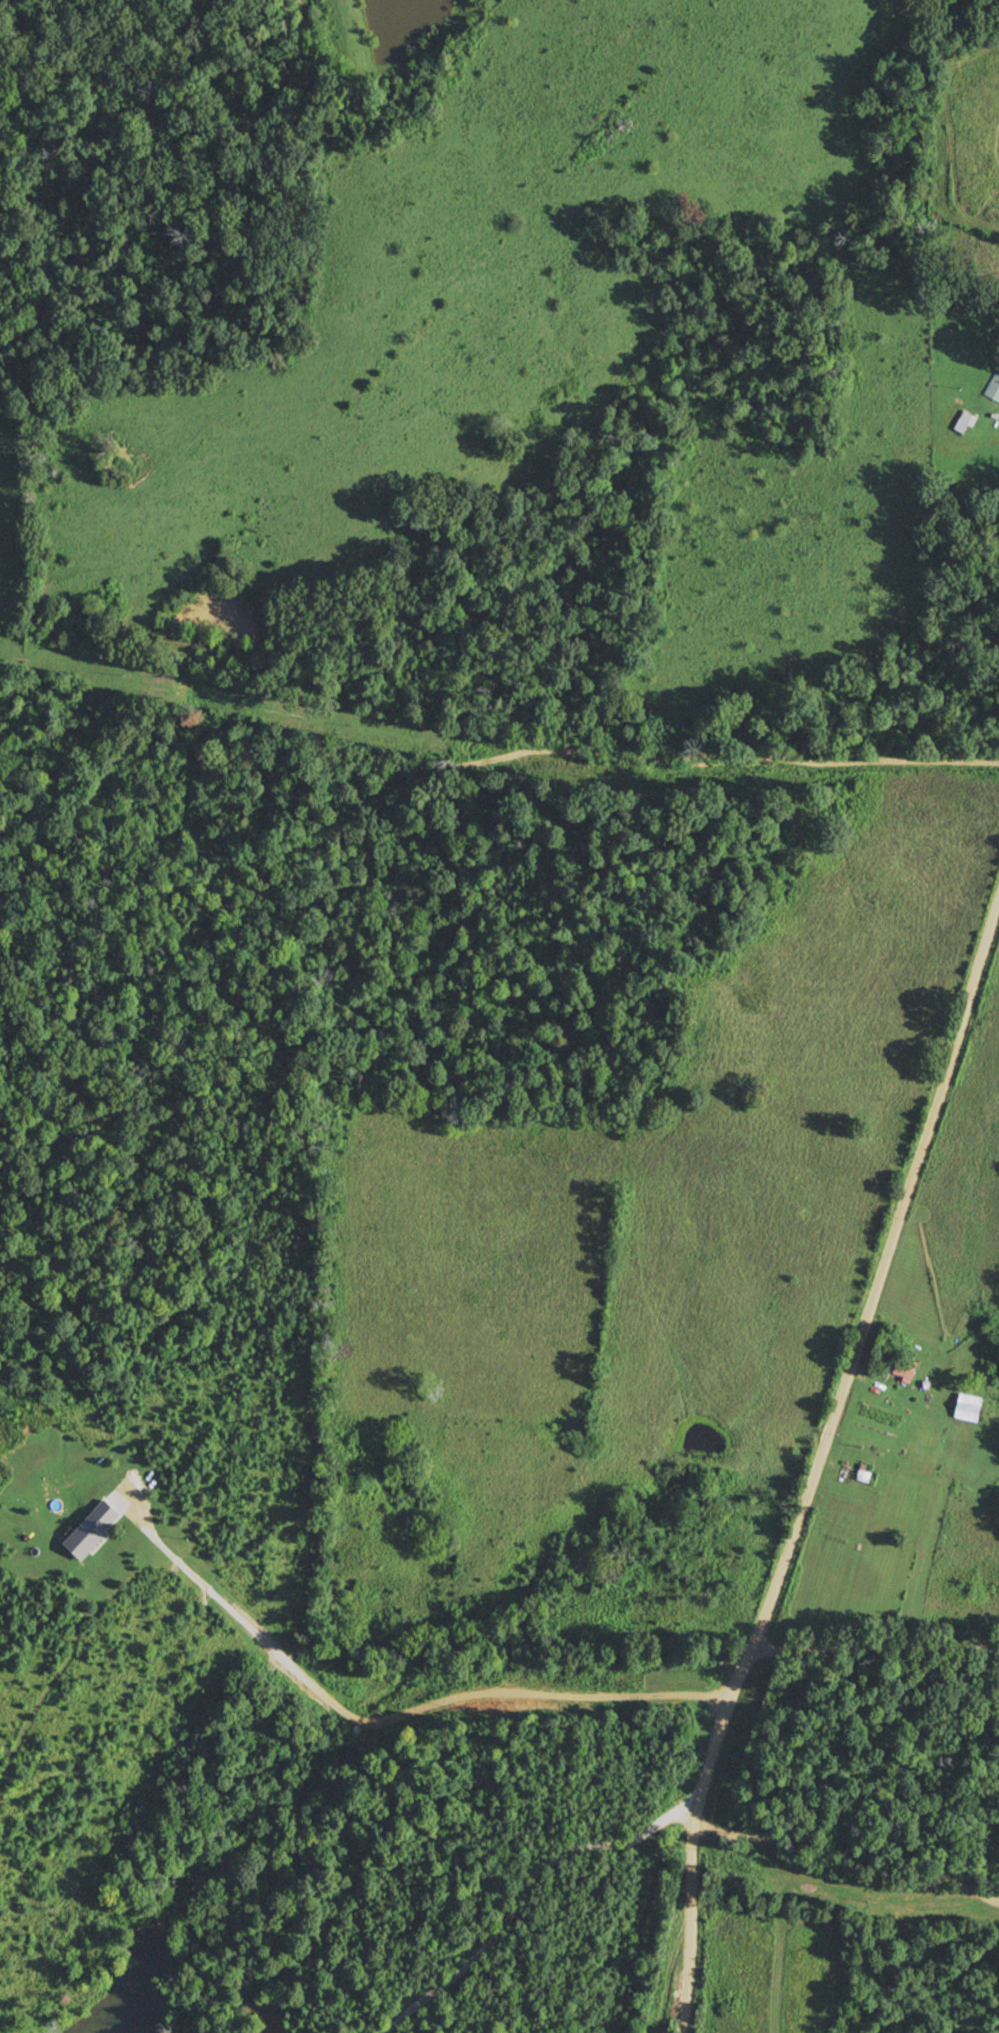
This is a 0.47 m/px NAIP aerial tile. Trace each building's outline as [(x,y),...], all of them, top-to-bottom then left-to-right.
[(998,366),(985,394),(998,401),(998,367),(998,366)] [(976,416),(964,411),(956,429),(968,434),(976,416)] [(914,1380),(919,1369),(900,1360),(895,1371),(914,1380)] [(981,1422),(984,1396),(958,1393),(955,1425),(967,1426),(968,1421),(981,1422)]
